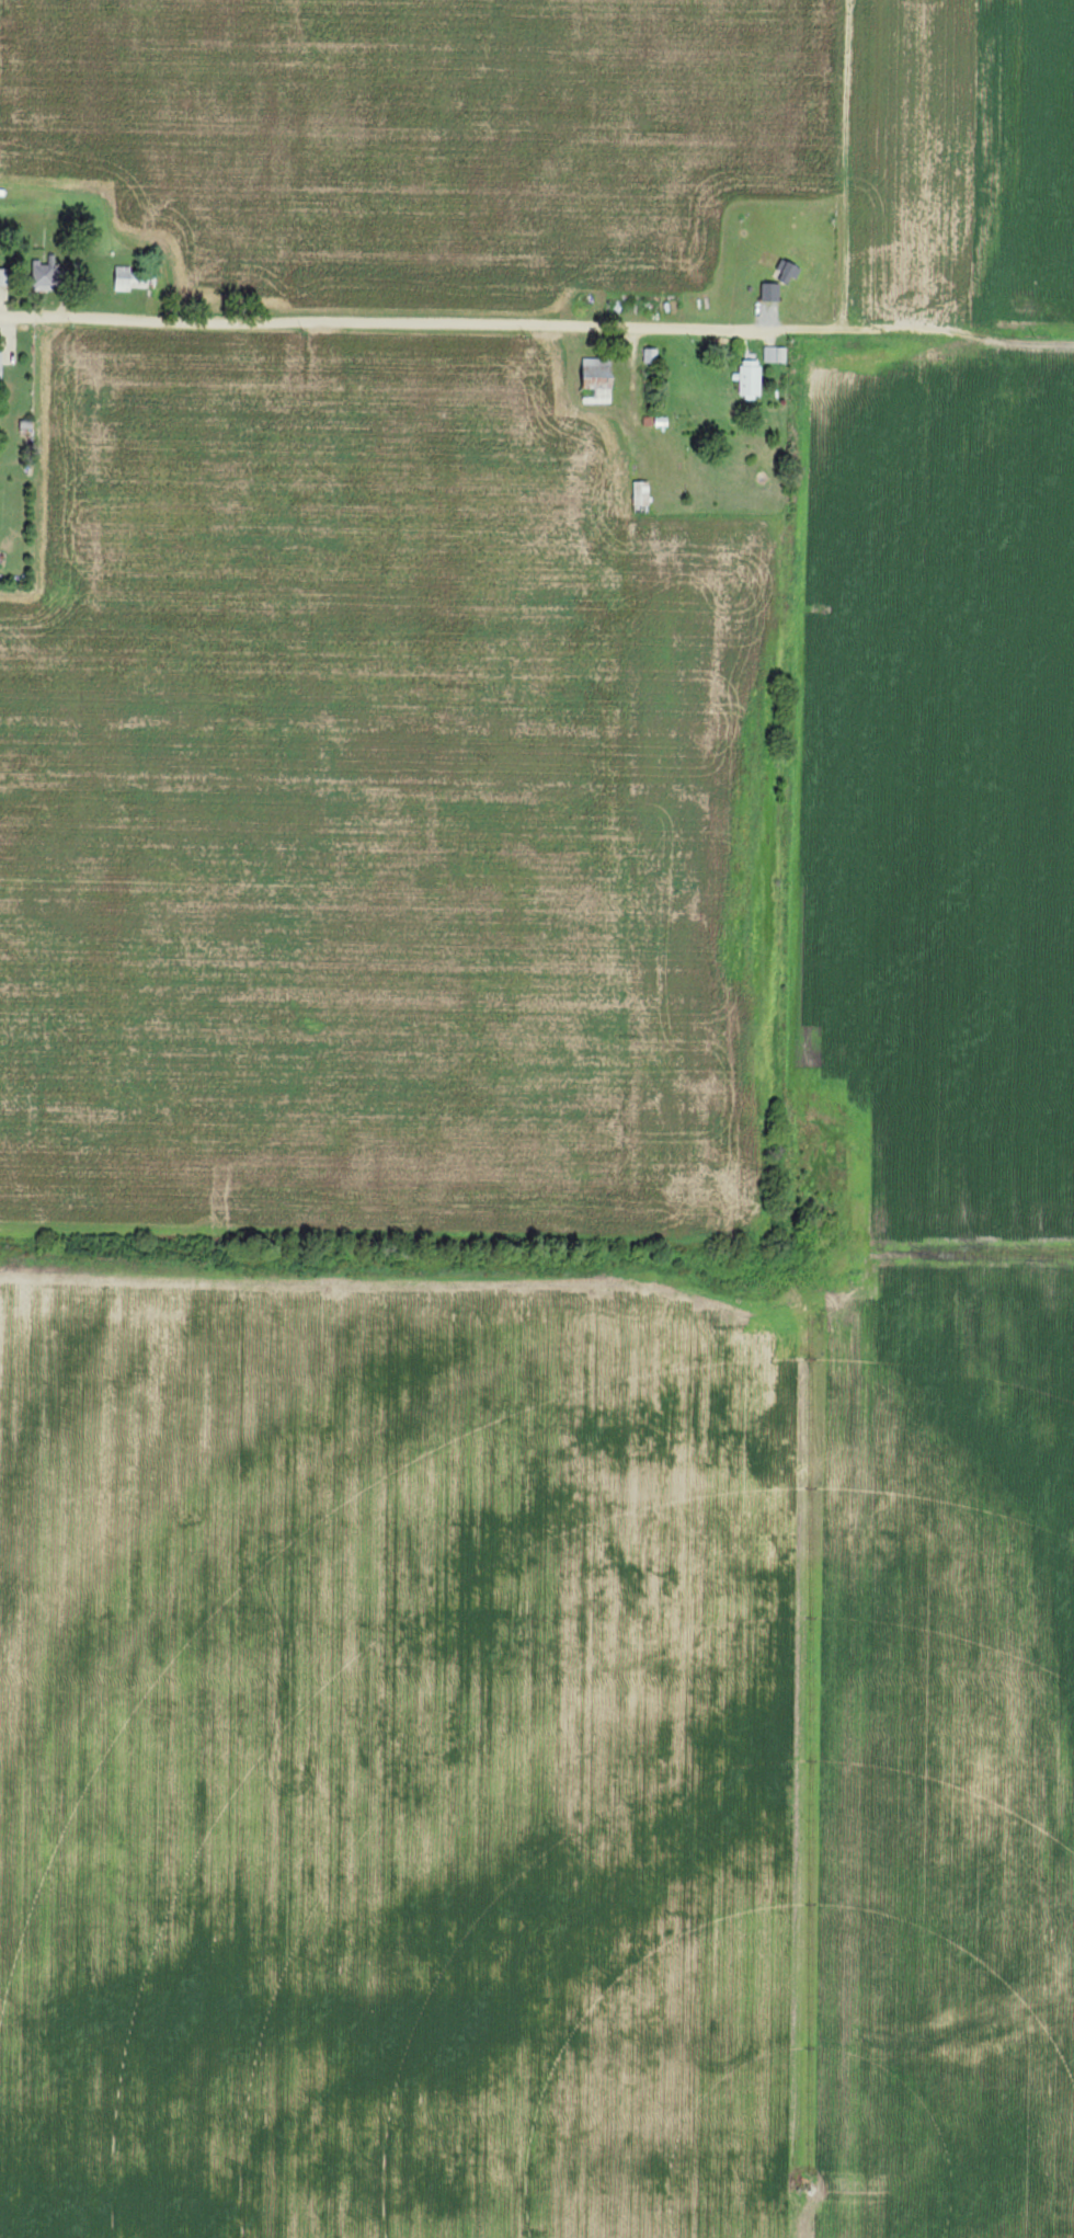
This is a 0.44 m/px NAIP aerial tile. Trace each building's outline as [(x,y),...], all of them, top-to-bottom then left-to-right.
[(761,360),(740,361),(741,395),(762,395),(761,360)]
